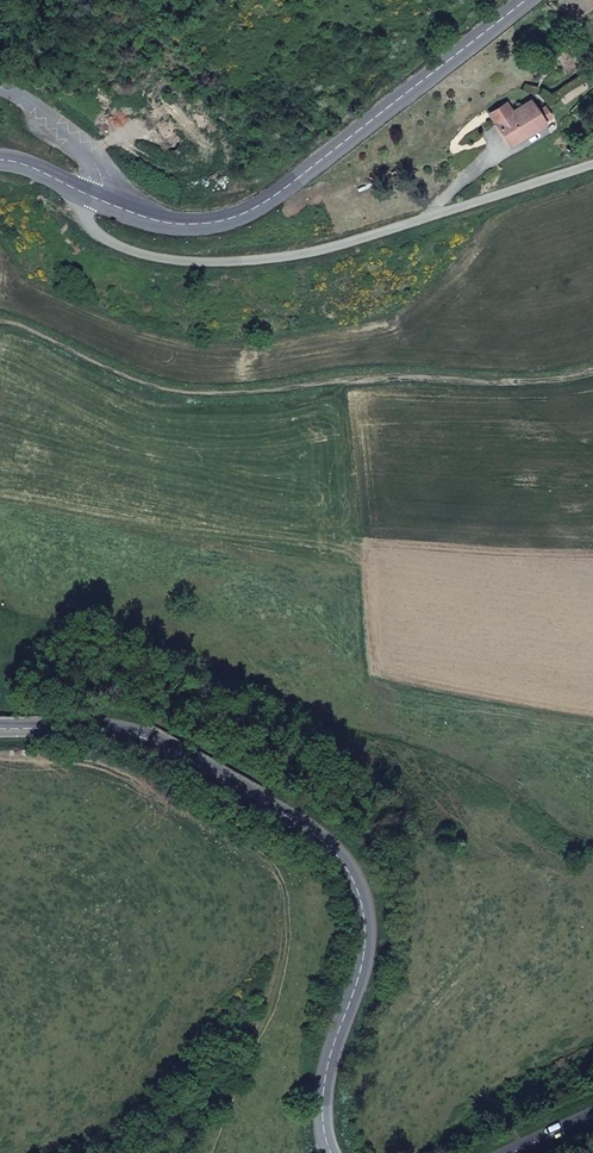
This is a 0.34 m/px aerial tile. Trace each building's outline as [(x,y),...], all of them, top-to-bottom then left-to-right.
[(525,109),(511,124),(526,141),(543,126),(544,128),(558,116),(542,96),(525,109)] [(519,101),(503,115),(511,124),(525,109),(519,101)]
